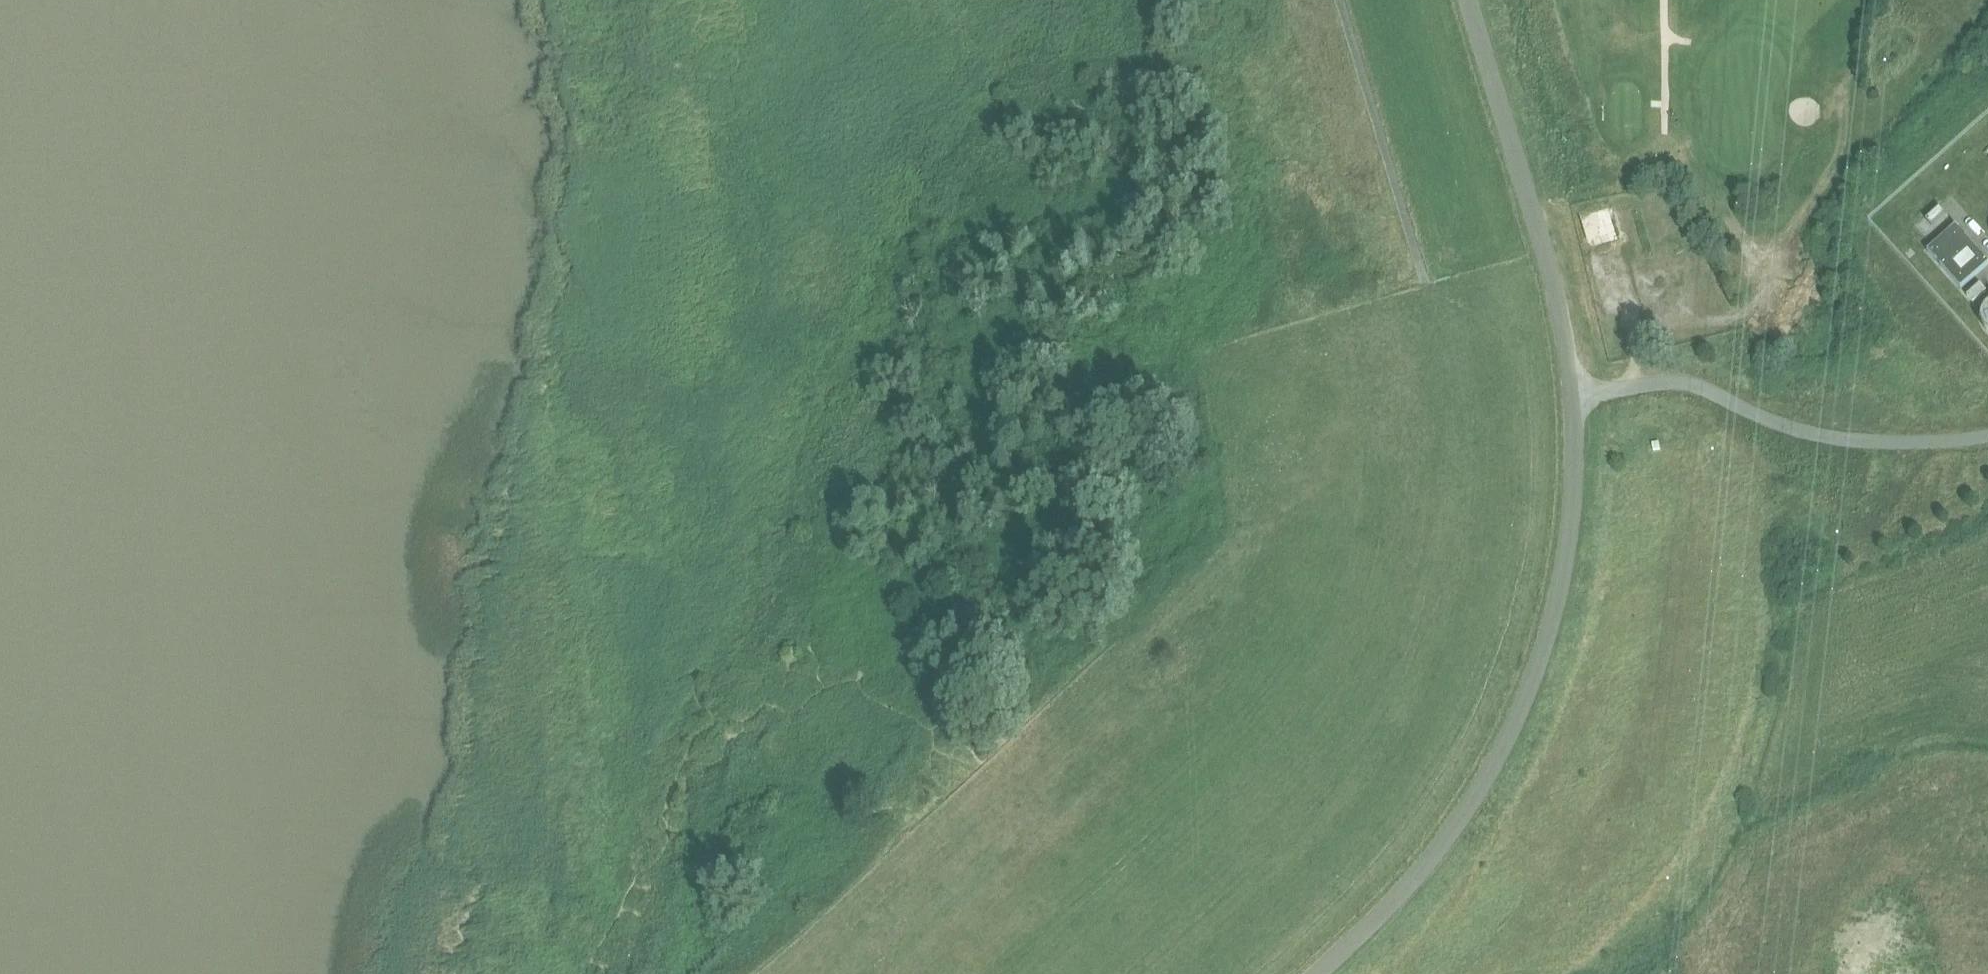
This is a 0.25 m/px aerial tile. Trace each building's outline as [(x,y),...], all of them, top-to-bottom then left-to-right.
[(1932,226),(1945,214),(1940,208),(1926,220),(1932,226)] [(1953,226),(1926,250),(1961,287),(1987,263),(1953,226)] [(1973,282),(1958,290),(1962,299),(1978,291),(1973,282)]
